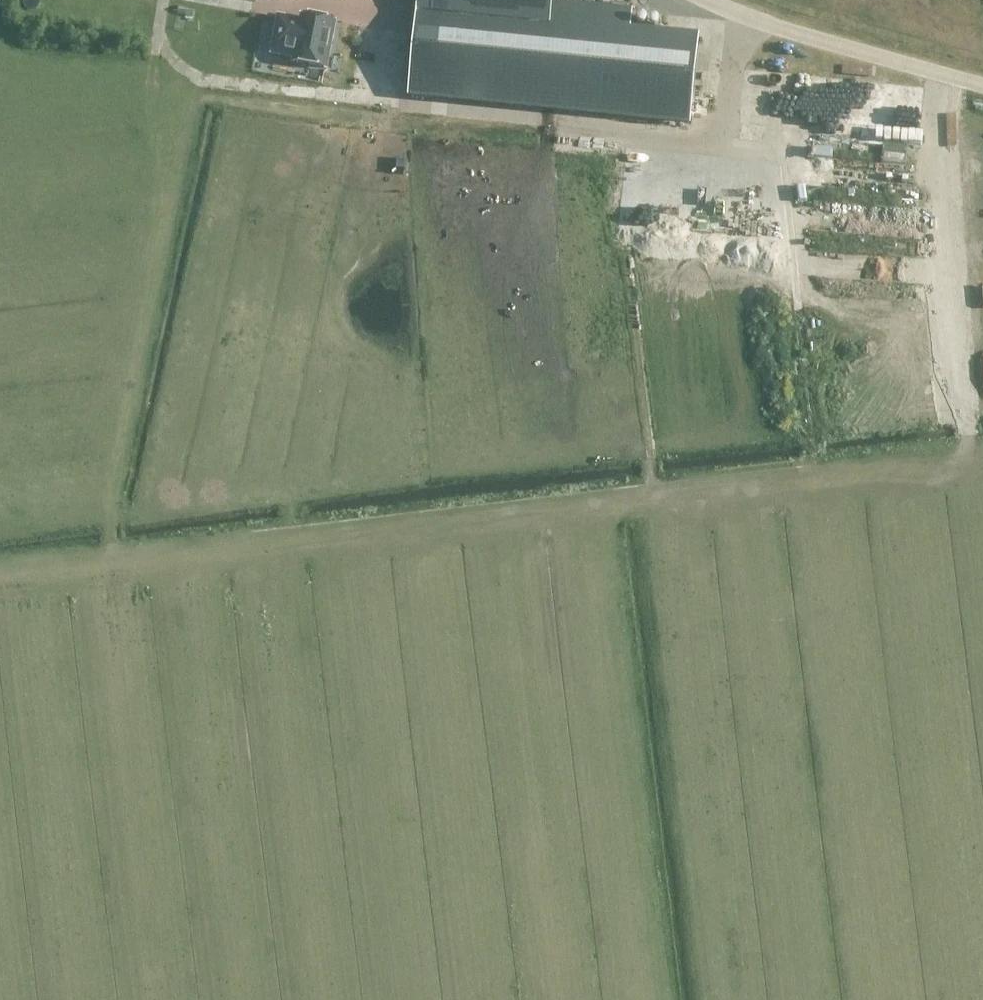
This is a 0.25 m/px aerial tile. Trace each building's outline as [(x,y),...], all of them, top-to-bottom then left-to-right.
[(409,95),(689,123),(697,39),(629,32),(631,12),(550,4),(551,0),(418,0),(409,95)] [(278,18),(272,53),(293,57),(293,62),(325,69),(334,24),(301,18),(300,23),(278,18)]
